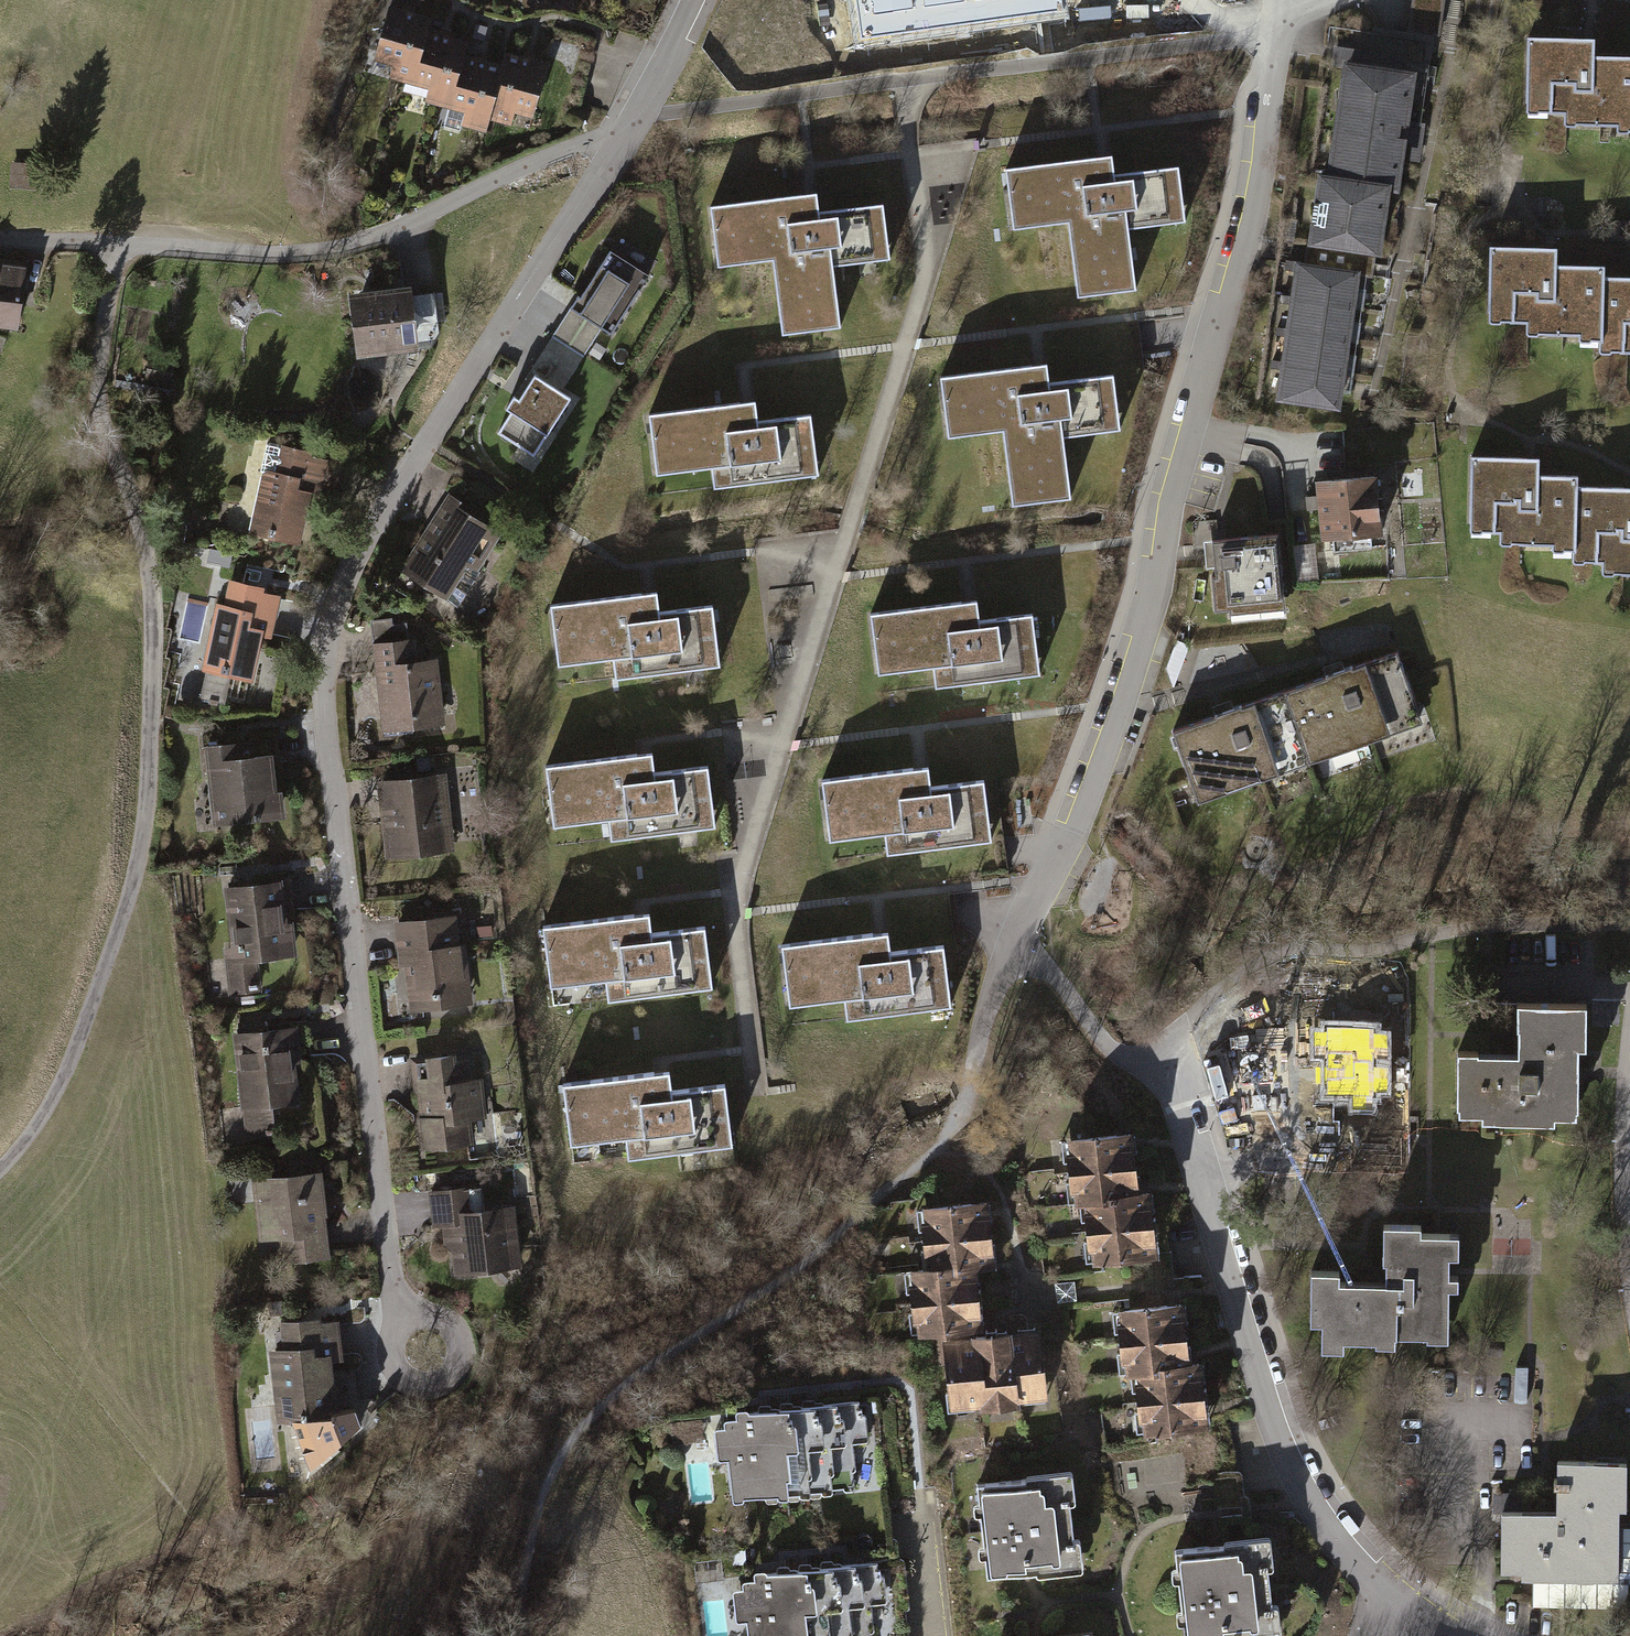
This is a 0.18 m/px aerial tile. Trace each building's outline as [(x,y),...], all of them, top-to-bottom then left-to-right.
[(862,37),(1063,9),(1061,0),(857,0),(862,37)] [(434,19),(388,5),(372,55),(392,61),(388,72),(415,80),(432,27),(434,19)] [(469,39),(432,27),(415,80),(427,84),(423,95),(448,103),(465,51),(469,39)] [(1527,110),(1565,110),(1565,121),(1617,120),(1617,127),(1629,127),(1629,55),(1593,55),(1593,38),(1527,38),(1527,110)] [(464,120),(485,127),(490,112),(510,48),(499,44),(494,60),(465,51),(448,103),(468,109),(464,120)] [(1331,60),(1339,61),(1323,170),(1389,179),(1398,180),(1415,68),(1397,66),(1399,54),(1333,45),(1331,60)] [(525,123),(545,59),(510,48),(490,112),(525,123)] [(1116,153),(1008,169),(1017,227),(1068,219),(1079,295),(1135,287),(1126,228),(1187,218),(1179,165),(1119,174),(1116,153)] [(45,164),(10,163),(9,188),(45,189),(45,164)] [(1323,170),(1315,169),(1302,259),(1359,268),(1372,269),(1374,253),(1379,254),(1389,179),(1323,170)] [(821,189),(708,204),(716,266),(770,258),(780,332),(836,325),(827,260),(888,252),(881,202),(824,210),(821,189)] [(1489,318),(1526,318),(1527,329),(1579,329),(1579,336),(1599,336),(1599,347),(1628,347),(1628,359),(1629,359),(1629,275),(1603,275),(1603,264),(1555,264),(1555,247),(1489,247),(1489,318)] [(648,274),(610,250),(573,308),(570,306),(551,337),(583,357),(602,329),(611,334),(648,274)] [(20,328),(27,260),(0,257),(0,325),(20,328)] [(1339,410),(1359,268),(1302,259),(1293,259),(1273,400),(1339,410)] [(412,281),(345,290),(354,357),(431,347),(440,333),(435,290),(413,292),(412,281)] [(581,397),(564,387),(583,357),(551,337),(515,395),(512,393),(504,405),(510,408),(496,431),(518,445),(510,458),(534,472),(581,397)] [(1049,364),(940,376),(947,439),(1003,432),(1011,503),(1070,497),(1063,437),(1121,430),(1114,375),(1051,383),(1049,364)] [(752,404),(650,415),(656,472),(712,466),(714,484),(812,473),(806,417),(754,423),(752,404)] [(267,439),(247,532),(302,544),(312,499),(321,501),(330,458),(313,454),(314,449),(267,439)] [(1469,531),(1499,531),(1499,542),(1552,543),(1551,550),(1572,550),(1572,561),(1600,561),(1600,573),(1629,573),(1629,489),(1576,489),(1576,477),(1537,477),(1538,458),(1469,458),(1469,531)] [(1380,472),(1317,477),(1322,538),(1386,532),(1380,472)] [(454,495),(405,569),(456,603),(504,531),(470,509),(471,506),(454,495)] [(1280,536),(1216,542),(1219,577),(1215,577),(1218,610),(1234,608),(1234,614),(1287,608),(1280,536)] [(202,669),(207,670),(201,698),(225,703),(231,675),(255,681),(265,636),(273,638),(284,590),(231,579),(226,605),(217,603),(202,669)] [(660,589),(548,600),(555,666),(611,661),(613,679),(716,668),(711,609),(663,614),(660,589)] [(974,599),(871,614),(880,674),(939,665),(942,686),(1043,671),(1035,613),(977,622),(974,599)] [(392,617),(369,619),(382,731),(445,724),(438,658),(417,660),(415,637),(408,638),(407,622),(393,623),(392,617)] [(1422,719),(1397,648),(1176,725),(1201,796),(1422,719)] [(202,744),(212,826),(286,818),(283,790),(279,790),(275,752),(255,754),(253,739),(202,744)] [(651,753),(551,766),(559,823),(611,816),(614,837),(709,825),(701,764),(654,771),(651,753)] [(928,767),(819,780),(827,846),(885,839),(887,851),(994,839),(987,779),(930,785),(928,767)] [(446,773),(376,781),(385,860),(455,852),(446,773)] [(283,881),(229,887),(236,947),(223,949),(229,996),(263,992),(259,961),(298,956),(294,923),(288,924),(283,881)] [(456,915),(393,922),(399,967),(403,966),(409,1011),(472,1003),(465,943),(460,944),(456,915)] [(647,917),(543,928),(549,987),(603,981),(605,1001),(712,989),(706,928),(649,934),(647,917)] [(886,933),(779,946),(787,1005),(840,998),(843,1018),(952,1004),(945,945),(889,952),(886,933)] [(1462,1051),(1461,1113),(1486,1113),(1486,1121),(1558,1122),(1558,1116),(1581,1116),(1582,1048),(1589,1048),(1590,1004),(1522,1003),(1521,1055),(1482,1054),(1482,1051),(1462,1051)] [(236,1033),(248,1139),(278,1136),(274,1107),(301,1104),(297,1064),(302,1064),(298,1026),(236,1033)] [(1374,1026),(1326,1027),(1326,1033),(1315,1033),(1315,1058),(1326,1058),(1326,1095),(1354,1095),(1354,1110),(1374,1110),(1374,1092),(1388,1092),(1388,1033),(1374,1033),(1374,1026)] [(455,1053),(409,1059),(416,1116),(419,1115),(423,1150),(474,1144),(471,1120),(487,1118),(482,1077),(474,1078),(472,1060),(456,1062),(455,1053)] [(668,1074),(563,1087),(570,1147),(627,1140),(629,1155),(729,1143),(722,1087),(670,1093),(668,1074)] [(1133,1133),(1065,1141),(1073,1208),(1085,1207),(1114,1203),(1114,1196),(1141,1193),(1133,1133)] [(324,1171),(252,1177),(258,1239),(283,1237),(285,1262),(332,1257),(324,1171)] [(454,1275),(520,1267),(513,1206),(477,1210),(474,1186),(429,1192),(433,1229),(448,1227),(454,1275)] [(1085,1207),(1092,1265),(1160,1257),(1152,1192),(1141,1193),(1114,1196),(1114,1203),(1085,1207)] [(988,1201),(919,1209),(925,1269),(957,1266),(958,1272),(978,1270),(995,1268),(988,1201)] [(1422,1230),(1383,1230),(1383,1267),(1386,1267),(1385,1287),(1341,1286),(1341,1275),(1311,1275),(1311,1328),(1321,1328),(1321,1355),(1346,1355),(1346,1346),(1376,1346),(1376,1350),(1398,1351),(1398,1340),(1426,1340),(1426,1345),(1451,1345),(1451,1294),(1460,1294),(1460,1279),(1451,1279),(1451,1262),(1460,1262),(1460,1238),(1422,1237),(1422,1230)] [(925,1269),(908,1271),(915,1338),(936,1336),(971,1332),(985,1331),(978,1270),(958,1272),(957,1266),(925,1269)] [(1077,1301),(1075,1281),(1055,1283),(1058,1303),(1077,1301)] [(1186,1303),(1117,1311),(1124,1378),(1136,1377),(1165,1373),(1165,1367),(1193,1363),(1186,1303)] [(283,1349),(269,1350),(279,1420),(293,1418),(313,1467),(367,1424),(358,1407),(341,1411),(335,1362),(346,1361),(341,1318),(281,1323),(283,1349)] [(936,1336),(945,1416),(1050,1406),(1042,1329),(971,1336),(971,1332),(936,1336)] [(1136,1377),(1144,1437),(1211,1428),(1203,1362),(1193,1363),(1165,1367),(1165,1373),(1136,1377)] [(728,1461),(733,1505),(859,1490),(854,1443),(869,1441),(866,1414),(862,1414),(860,1401),(749,1414),(749,1410),(735,1412),(736,1420),(723,1421),(723,1428),(713,1429),(717,1462),(728,1461)] [(870,1443),(856,1444),(859,1471),(874,1469),(870,1443)] [(1627,1513),(1627,1466),(1559,1466),(1558,1518),(1503,1517),(1503,1574),(1523,1575),(1523,1582),(1619,1583),(1619,1513),(1627,1513)] [(1028,1483),(978,1489),(981,1508),(975,1508),(976,1520),(982,1520),(986,1551),(980,1552),(982,1564),(987,1563),(989,1581),(1039,1575),(1039,1580),(1086,1574),(1082,1543),(1078,1543),(1073,1505),(1079,1504),(1075,1473),(1028,1479),(1028,1483)] [(1175,1554),(1177,1573),(1172,1574),(1173,1586),(1179,1585),(1183,1617),(1177,1618),(1179,1629),(1184,1629),(1185,1635),(1282,1635),(1279,1608),(1274,1609),(1270,1570),(1275,1569),(1272,1538),(1224,1544),(1225,1548),(1175,1554)] [(747,1635),(875,1635),(872,1605),(887,1604),(884,1576),(880,1576),(878,1563),(767,1576),(767,1572),(753,1574),(754,1582),(741,1583),(741,1590),(731,1592),(735,1624),(746,1623),(747,1635)]
